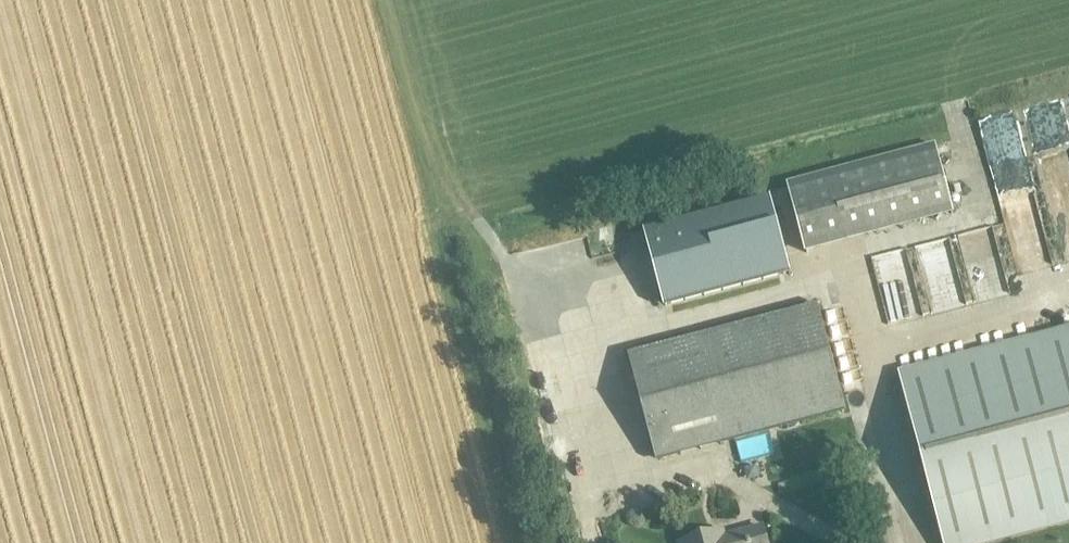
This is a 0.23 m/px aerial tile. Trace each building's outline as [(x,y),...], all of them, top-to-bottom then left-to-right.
[(1068,258),(1068,166),(1053,99),(1021,106),(1058,260),(1068,258)] [(1003,114),(972,121),(996,228),(1027,221),(1003,114)] [(935,145),(789,184),(807,253),(953,214),(935,145)] [(766,201),(645,233),(665,305),(785,273),(766,201)] [(972,302),(1003,293),(983,226),(952,235),(972,302)] [(1039,235),(1005,242),(1011,273),(1045,267),(1039,235)] [(939,237),(910,247),(931,313),(961,303),(939,237)] [(868,256),(887,324),(916,316),(898,248),(868,256)] [(601,253),(601,264),(621,263),(621,253),(601,253)] [(632,356),(659,458),(843,409),(816,307),(632,356)] [(945,542),(997,542),(1068,524),(1068,328),(901,372),(922,454),(918,458),(917,463),(919,468),(922,472),(927,474),(945,542)] [(684,542),(767,542),(763,527),(725,538),(723,533),(684,542)]
